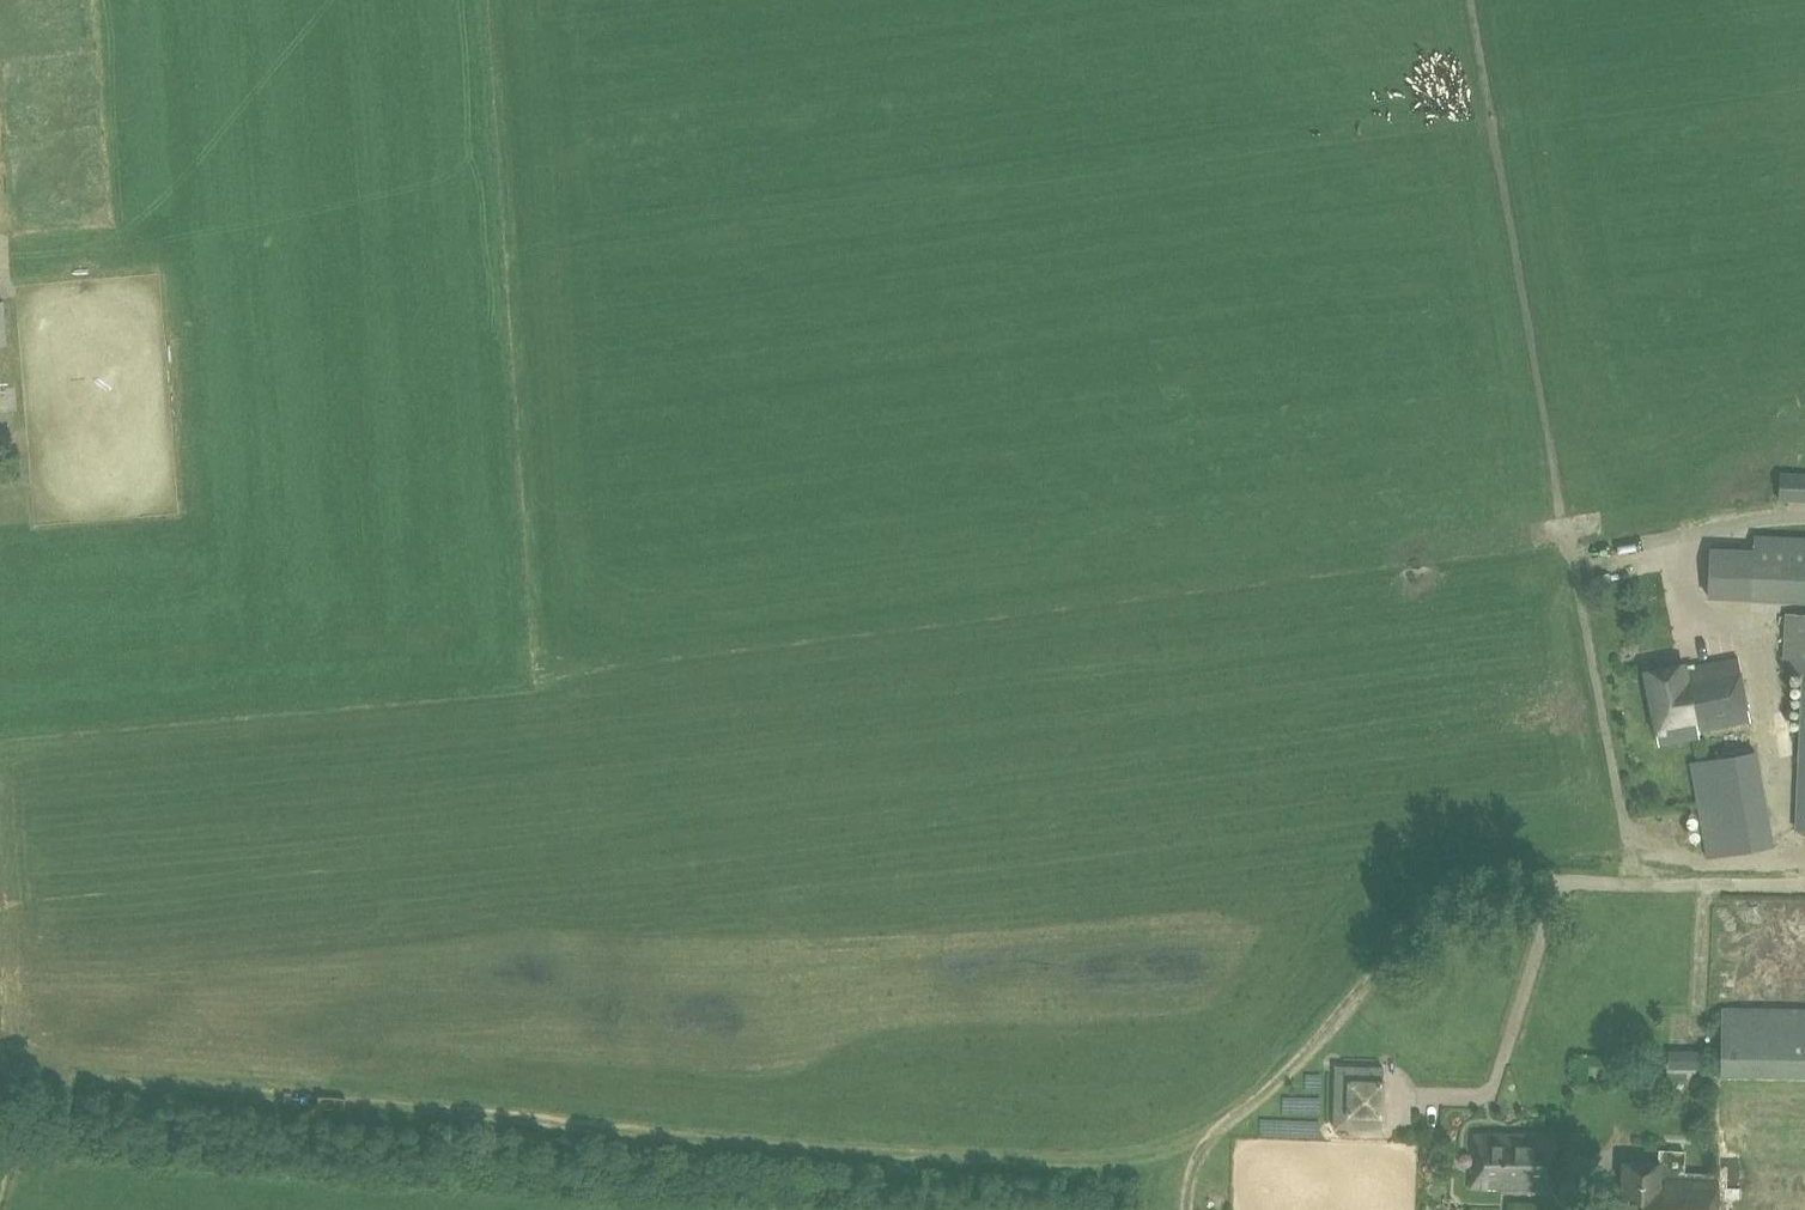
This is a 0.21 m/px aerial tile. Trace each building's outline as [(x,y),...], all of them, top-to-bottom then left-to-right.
[(1804,499),(1804,476),(1785,476),(1785,499),(1804,499)] [(1752,586),(1804,588),(1804,538),(1755,535),(1752,586)] [(1796,829),(1804,829),(1804,613),(1786,612),(1784,667),(1804,668),(1796,829)] [(1765,718),(1753,655),(1685,667),(1685,662),(1644,670),(1659,744),(1699,736),(1698,730),(1765,718)] [(1776,846),(1758,749),(1714,757),(1732,854),(1776,846)] [(1722,1076),(1804,1077),(1804,1008),(1723,1007),(1722,1076)] [(1705,1049),(1666,1049),(1666,1075),(1705,1075),(1705,1049)] [(1335,1064),(1333,1128),(1382,1129),(1384,1065),(1335,1064)] [(1721,1081),(1719,1173),(1684,1172),(1685,1159),(1666,1158),(1667,1146),(1652,1145),(1651,1162),(1623,1161),(1621,1209),(1782,1209),(1783,1201),(1804,1201),(1804,1082),(1721,1081)] [(1554,1193),(1555,1134),(1472,1133),(1470,1186),(1531,1188),(1530,1193),(1554,1193)]
